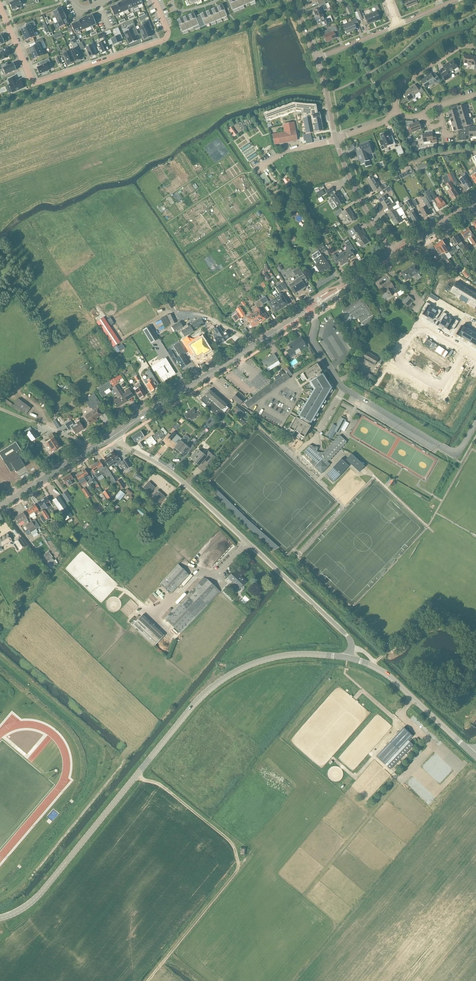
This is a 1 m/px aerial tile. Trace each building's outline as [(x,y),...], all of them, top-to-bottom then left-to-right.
[(10,4),(12,10),(15,9),(16,10),(19,8),(19,7),(22,6),(20,2),(23,1),(23,0),(16,0),(16,1),(14,2),(10,4)] [(125,2),(128,10),(133,8),(130,0),(129,0),(125,2)] [(235,0),(228,0),(232,11),(238,8),(235,0)] [(241,0),(235,0),(238,8),(244,6),(241,0)] [(404,1),(407,8),(408,8),(407,7),(413,5),(414,5),(418,4),(416,0),(407,0),(404,1)] [(123,12),(128,10),(125,2),(120,4),(120,3),(120,4),(123,12)] [(313,12),(315,18),(323,15),(321,11),(328,9),(325,2),(318,4),(319,6),(320,9),(313,12)] [(115,6),(119,14),(123,12),(120,4),(115,6)] [(349,4),(345,6),(348,15),(353,13),(349,4)] [(217,7),(222,18),(227,16),(222,5),(217,7)] [(119,14),(115,6),(110,8),(114,16),(119,14)] [(216,21),(222,18),(217,7),(212,9),(216,21)] [(53,18),(64,13),(62,8),(53,12),(54,15),(52,17),(53,18)] [(206,12),(211,23),(216,21),(212,9),(206,12)] [(206,12),(201,14),(205,25),(211,23),(206,12)] [(380,20),(376,12),(364,17),(368,25),(380,20)] [(66,19),(64,13),(53,18),(53,19),(55,18),(57,23),(66,19)] [(193,27),(199,25),(195,16),(194,13),(188,15),(193,27)] [(200,28),(205,25),(201,14),(195,16),(199,25),(200,28)] [(182,18),(187,30),(193,27),(188,15),(182,18)] [(323,15),(315,18),(318,24),(325,21),(326,24),(333,21),(330,15),(324,18),(323,15)] [(92,16),(87,18),(92,29),(94,29),(93,26),(96,24),(92,16)] [(92,29),(87,18),(82,20),(86,29),(90,27),(92,30),(92,29)] [(187,30),(182,18),(177,20),(182,32),(187,30)] [(67,19),(66,19),(57,23),(60,28),(69,24),(66,19),(67,19)] [(358,25),(356,20),(356,19),(351,21),(352,22),(343,26),(345,29),(346,34),(350,32),(350,31),(356,29),(355,26),(358,25)] [(76,22),(76,23),(80,31),(86,29),(82,20),(76,22)] [(139,28),(144,39),(151,36),(148,29),(152,28),(148,20),(142,23),(143,26),(139,28)] [(27,27),(21,30),(23,35),(33,31),(31,28),(36,26),(34,21),(26,24),(27,27)] [(75,34),(80,31),(76,23),(71,25),(75,34)] [(138,34),(134,25),(128,28),(129,30),(124,32),(129,44),(137,41),(134,35),(137,33),(138,35),(138,34)] [(335,26),(330,28),(331,32),(327,34),(327,32),(326,32),(324,32),(323,34),(324,35),(324,36),(326,42),(336,38),(334,33),(337,31),(335,26)] [(117,37),(111,39),(113,44),(113,45),(122,42),(121,39),(123,38),(118,28),(114,30),(117,37)] [(33,31),(23,35),(26,41),(35,37),(33,31)] [(31,54),(43,49),(41,44),(44,42),(42,39),(35,42),(36,45),(29,48),(31,54)] [(73,48),(69,49),(74,60),(82,57),(75,40),(71,42),(73,48)] [(104,40),(97,44),(101,54),(109,50),(104,40)] [(91,45),(86,48),(90,58),(96,55),(91,45)] [(1,49),(1,48),(0,49),(0,59),(1,59),(2,60),(7,58),(7,56),(10,55),(10,54),(11,54),(9,50),(8,50),(7,49),(5,50),(4,51),(2,52),(1,49)] [(43,49),(31,54),(34,60),(35,59),(41,57),(42,60),(49,57),(48,54),(46,55),(43,49)] [(70,52),(64,55),(65,57),(64,57),(66,61),(67,63),(68,66),(72,64),(71,63),(74,62),(70,52)] [(475,62),(475,57),(470,57),(470,56),(465,55),(464,63),(471,64),(471,65),(475,65),(474,69),(475,70),(475,71),(475,62)] [(41,66),(37,68),(40,74),(43,73),(46,72),(49,70),(48,67),(51,65),(48,59),(42,62),(44,65),(41,66)] [(446,71),(441,75),(445,81),(451,77),(449,73),(458,67),(453,60),(443,67),(446,71)] [(3,69),(5,75),(16,70),(14,64),(10,65),(8,62),(5,63),(6,64),(4,64),(2,66),(3,68),(3,69)] [(436,82),(437,84),(440,81),(436,74),(432,76),(431,74),(421,81),(426,88),(430,85),(430,86),(436,82)] [(9,85),(12,93),(24,88),(20,80),(17,81),(15,77),(8,80),(10,84),(9,85)] [(415,98),(421,94),(424,92),(421,87),(418,89),(415,85),(406,91),(405,92),(406,94),(404,95),(409,102),(415,98)] [(296,104),(264,110),(266,118),(299,112),(304,113),(307,132),(324,129),(320,114),(318,115),(317,108),(299,104),(298,104),(296,104)] [(454,132),(459,130),(460,132),(460,140),(466,140),(466,135),(470,135),(470,137),(475,137),(475,127),(467,127),(467,126),(472,125),(466,105),(458,107),(456,108),(455,106),(449,108),(450,111),(448,112),(454,132)] [(405,121),(408,129),(410,134),(422,129),(419,122),(414,124),(413,121),(405,121)] [(292,139),(293,141),(297,140),(294,123),(284,124),(285,132),(273,134),(274,144),(284,143),(284,141),(292,139)] [(394,145),(393,144),(395,143),(393,138),(392,138),(391,137),(389,137),(387,132),(385,134),(384,133),(381,134),(383,140),(380,141),(382,145),(382,146),(384,145),(385,147),(389,146),(389,147),(394,145)] [(306,144),(312,143),(311,138),(311,133),(306,134),(303,135),(304,141),(306,141),(306,144)] [(437,142),(436,135),(433,136),(433,133),(423,135),(424,142),(433,141),(433,143),(437,142)] [(372,151),(371,149),(369,143),(359,146),(361,150),(356,151),(361,165),(365,164),(366,168),(371,165),(369,161),(366,153),(372,151)] [(328,169),(325,160),(312,165),(315,173),(317,173),(319,180),(326,177),(324,170),(328,169)] [(408,171),(399,176),(401,180),(410,175),(408,171)] [(264,172),(260,176),(266,185),(271,182),(264,172)] [(448,192),(450,196),(452,200),(459,196),(454,188),(452,186),(455,184),(450,173),(448,174),(442,177),(450,190),(448,192)] [(469,179),(466,176),(465,173),(462,174),(464,178),(460,180),(467,190),(473,187),(468,180),(469,179)] [(373,176),(367,180),(374,191),(377,189),(379,192),(385,188),(387,187),(385,184),(383,185),(380,187),(373,176)] [(431,189),(425,193),(430,202),(434,200),(436,205),(439,210),(446,205),(441,198),(440,196),(437,197),(436,195),(435,196),(431,189)] [(322,190),(316,193),(319,198),(325,195),(322,190)] [(338,192),(334,194),(330,197),(337,207),(345,202),(338,192)] [(386,195),(383,197),(379,199),(385,208),(388,206),(390,209),(399,204),(398,201),(395,203),(395,202),(394,203),(391,198),(389,197),(388,198),(386,195)] [(426,206),(420,210),(425,218),(431,214),(428,209),(432,207),(426,197),(422,199),(426,206)] [(410,199),(405,202),(407,205),(409,208),(410,210),(415,208),(410,199)] [(399,204),(390,209),(392,212),(389,214),(391,218),(390,219),(391,219),(392,219),(396,224),(395,225),(402,221),(396,211),(401,208),(399,204)] [(341,209),(336,211),(335,212),(337,216),(342,213),(349,224),(354,221),(354,220),(355,219),(348,208),(342,212),(341,209)] [(410,211),(412,213),(409,215),(415,224),(420,220),(414,212),(413,209),(410,211)] [(356,239),(358,243),(361,247),(369,242),(364,235),(365,235),(362,230),(360,231),(356,226),(348,232),(351,237),(356,234),(358,237),(356,239)] [(471,232),(468,228),(461,233),(465,238),(467,237),(468,239),(469,238),(475,246),(475,245),(475,240),(473,235),(471,232)] [(461,242),(460,240),(457,235),(451,239),(456,246),(459,244),(462,249),(465,247),(462,242),(461,242)] [(318,248),(322,253),(327,250),(325,247),(321,241),(319,236),(315,239),(318,243),(315,245),(318,248)] [(349,248),(343,252),(348,261),(355,257),(352,253),(356,251),(351,244),(349,241),(346,243),(347,246),(348,248),(349,248)] [(442,241),(438,243),(448,260),(452,257),(449,252),(447,250),(446,247),(445,245),(442,241)] [(448,260),(438,243),(434,246),(438,252),(440,251),(442,254),(441,255),(444,260),(445,262),(448,260)] [(334,254),(331,256),(332,259),(333,260),(336,264),(339,262),(341,265),(348,261),(343,252),(342,252),(335,256),(334,254)] [(311,269),(317,278),(317,277),(328,270),(329,270),(325,265),(329,262),(325,256),(317,262),(316,261),(316,262),(318,265),(311,269)] [(460,262),(464,267),(470,263),(466,258),(460,262)] [(266,282),(268,280),(270,279),(266,272),(269,270),(268,269),(267,267),(265,263),(264,265),(265,267),(263,269),(264,272),(263,273),(264,274),(262,275),(266,282)] [(420,272),(418,269),(415,264),(403,272),(405,275),(403,276),(406,280),(412,277),(413,277),(415,276),(417,279),(421,276),(418,273),(420,272)] [(294,282),(289,285),(291,289),(294,293),(301,289),(301,290),(306,287),(304,284),(308,282),(305,278),(303,275),(302,272),(299,268),(293,272),(296,276),(297,275),(299,277),(294,281),(294,282)] [(381,286),(385,291),(389,297),(392,295),(393,295),(399,292),(397,289),(395,290),(393,287),(394,287),(390,281),(386,283),(382,286),(381,286)] [(461,284),(457,282),(451,292),(459,297),(458,298),(474,308),(475,305),(475,293),(461,284)] [(279,293),(284,290),(280,284),(275,287),(279,293)] [(279,304),(285,300),(281,294),(279,295),(277,293),(274,295),(276,298),(276,299),(279,304)] [(402,302),(407,307),(413,300),(408,295),(406,298),(404,296),(402,299),(404,300),(402,302)] [(260,300),(263,305),(268,302),(265,297),(261,299),(259,296),(258,297),(260,300)] [(258,309),(260,307),(257,302),(255,299),(253,301),(255,303),(254,303),(257,307),(255,308),(256,311),(253,314),(256,319),(264,314),(264,313),(262,314),(259,310),(258,309)] [(269,303),(272,308),(275,313),(281,308),(279,304),(276,299),(269,303)] [(342,311),(343,312),(343,313),(347,311),(348,313),(350,312),(352,316),(354,315),(357,319),(359,318),(361,323),(362,323),(364,325),(364,327),(365,329),(371,321),(371,320),(373,316),(373,315),(364,302),(363,300),(362,300),(361,299),(360,299),(359,300),(357,301),(357,300),(344,309),(343,310),(342,311)] [(424,311),(423,314),(428,317),(433,309),(429,306),(430,304),(426,302),(422,310),(424,311)] [(381,305),(376,307),(381,314),(385,312),(383,308),(381,305)] [(433,309),(428,317),(433,320),(434,317),(437,319),(442,311),(438,309),(437,311),(433,309)] [(442,322),(440,324),(445,327),(450,319),(446,316),(447,314),(444,312),(439,320),(442,322)] [(264,314),(256,319),(259,323),(268,318),(264,313),(264,314)] [(172,314),(161,319),(165,328),(171,325),(176,323),(174,319),(172,314)] [(247,318),(250,323),(256,319),(253,314),(247,318)] [(104,317),(96,322),(99,327),(113,347),(120,342),(107,322),(104,317)] [(195,329),(203,323),(200,319),(192,324),(195,329)] [(256,319),(250,323),(253,327),(259,323),(256,319)] [(450,319),(445,327),(450,330),(452,328),(454,329),(459,321),(456,319),(454,321),(450,319)] [(172,327),(173,328),(175,332),(178,331),(182,338),(185,336),(193,331),(190,327),(189,328),(187,325),(183,328),(180,323),(172,327)] [(150,325),(143,330),(151,344),(159,339),(150,325)] [(214,330),(216,333),(213,335),(215,339),(219,345),(230,337),(226,331),(223,333),(219,326),(214,330)] [(462,326),(457,334),(462,337),(466,329),(462,326)] [(466,329),(462,337),(466,340),(471,331),(466,329)] [(471,331),(466,340),(470,342),(475,334),(471,331)] [(143,361),(150,357),(137,334),(130,338),(143,361)] [(291,358),(302,350),(307,347),(301,337),(300,338),(301,339),(294,343),(294,342),(288,345),(290,348),(289,348),(290,349),(287,352),(291,358)] [(191,342),(187,345),(191,352),(194,350),(198,357),(204,353),(205,355),(210,352),(203,340),(193,346),(191,342)] [(114,349),(117,353),(124,348),(121,343),(114,349)] [(176,359),(180,365),(180,366),(181,366),(182,368),(185,366),(185,365),(188,363),(183,355),(186,353),(183,349),(179,343),(173,347),(180,357),(176,359)] [(412,344),(405,354),(441,375),(447,365),(412,344)] [(306,349),(310,356),(313,360),(317,358),(310,347),(306,349)] [(378,358),(365,351),(360,358),(374,365),(378,358)] [(265,367),(266,368),(278,361),(274,354),(269,358),(270,359),(268,361),(267,360),(263,363),(265,366),(264,366),(265,367)] [(166,358),(151,367),(154,372),(156,370),(163,382),(168,379),(167,378),(175,373),(166,358)] [(92,368),(88,363),(86,364),(87,366),(82,369),(86,373),(92,368)] [(327,394),(330,388),(320,372),(321,372),(317,364),(302,374),(307,381),(309,379),(316,389),(299,417),(300,417),(298,419),(296,418),(289,429),(293,432),(294,430),(297,432),(297,433),(297,432),(300,434),(299,435),(304,438),(311,426),(309,426),(312,420),(311,420),(313,416),(314,417),(314,416),(315,413),(316,413),(320,407),(319,407),(321,403),(322,404),(322,403),(321,403),(323,400),(324,400),(328,394),(327,394)] [(289,367),(285,370),(290,376),(294,374),(289,367)] [(149,377),(143,380),(146,385),(148,387),(151,392),(157,387),(156,386),(159,385),(149,370),(146,372),(149,377)] [(375,384),(449,429),(457,416),(460,410),(469,396),(475,384),(475,382),(464,375),(462,374),(461,377),(462,378),(451,396),(449,395),(445,402),(447,403),(444,408),(439,405),(440,403),(434,399),(436,395),(431,392),(429,397),(422,393),(421,394),(386,373),(387,372),(384,370),(383,372),(382,372),(375,384)] [(290,378),(289,377),(286,373),(272,384),(252,397),(244,403),(248,408),(290,378)] [(368,373),(364,380),(370,383),(374,377),(368,373)] [(109,381),(112,386),(117,384),(116,382),(122,378),(120,375),(109,381)] [(109,382),(97,390),(102,398),(106,395),(104,392),(111,387),(112,387),(109,382)] [(135,390),(137,394),(140,398),(146,394),(141,386),(140,384),(136,386),(137,389),(135,390)] [(134,396),(131,392),(129,388),(125,391),(126,393),(123,395),(117,386),(113,388),(120,398),(114,402),(117,408),(118,407),(117,406),(123,403),(123,404),(127,401),(126,400),(128,399),(128,400),(134,396)] [(230,410),(226,406),(227,404),(211,389),(201,400),(207,405),(206,406),(219,419),(221,416),(222,418),(224,416),(223,415),(225,413),(226,414),(230,410)] [(232,399),(236,402),(240,405),(246,398),(245,397),(238,392),(232,399)] [(94,393),(90,396),(86,399),(91,408),(91,407),(94,411),(85,416),(89,422),(87,423),(87,424),(89,423),(90,425),(95,422),(94,420),(102,415),(98,409),(103,406),(94,393)] [(14,405),(7,400),(4,398),(3,400),(5,402),(11,406),(12,407),(20,413),(21,411),(26,414),(30,409),(31,407),(19,398),(18,400),(14,405)] [(237,404),(234,407),(242,415),(245,411),(237,404)] [(197,416),(201,412),(199,410),(196,414),(194,412),(196,412),(193,408),(191,410),(192,410),(190,411),(187,413),(186,413),(184,415),(187,419),(190,418),(191,420),(197,416)] [(211,417),(204,423),(210,429),(216,422),(215,421),(213,418),(211,417)] [(333,424),(327,436),(332,438),(335,432),(338,434),(346,421),(341,418),(336,426),(333,424)] [(241,419),(239,422),(245,427),(247,424),(241,419)] [(55,420),(52,422),(57,429),(60,427),(55,420)] [(71,420),(65,424),(69,431),(72,429),(76,434),(84,429),(79,422),(74,425),(71,420)] [(45,431),(39,428),(37,434),(43,436),(45,431)] [(33,429),(26,434),(32,442),(38,437),(33,429)] [(135,443),(144,437),(141,431),(132,437),(135,443)] [(154,437),(156,440),(159,437),(161,439),(164,436),(163,435),(161,431),(154,437)] [(174,448),(179,451),(185,445),(180,441),(182,439),(174,432),(168,438),(171,440),(172,440),(177,445),(174,448)] [(61,447),(55,438),(53,434),(49,436),(52,440),(46,443),(52,452),(61,447)] [(340,435),(340,436),(337,437),(337,438),(335,439),(335,440),(333,441),(333,442),(331,444),(331,445),(329,446),(329,447),(326,448),(327,449),(324,450),(325,451),(322,453),(323,454),(321,456),(319,454),(319,453),(317,452),(317,450),(314,449),(315,448),(312,447),(313,446),(310,445),(304,451),(305,454),(306,454),(307,457),(308,456),(310,459),(311,458),(312,461),(313,460),(315,462),(312,465),(321,474),(330,464),(327,462),(329,460),(330,460),(331,458),(332,458),(333,455),(335,456),(336,453),(337,454),(338,451),(339,451),(340,449),(341,449),(342,446),(343,447),(344,444),(345,445),(346,442),(340,435)] [(155,441),(152,436),(146,440),(150,447),(156,443),(155,441)] [(18,438),(9,444),(10,446),(11,447),(20,441),(18,438)] [(20,441),(11,447),(13,449),(13,451),(14,450),(14,451),(22,445),(20,441)] [(22,445),(14,451),(15,453),(16,454),(24,448),(22,445)] [(189,448),(185,445),(179,451),(183,455),(188,450),(190,452),(189,453),(195,447),(192,445),(189,448)] [(24,448),(16,454),(17,456),(18,457),(27,451),(24,448)] [(191,457),(194,460),(193,460),(199,466),(204,460),(207,462),(213,456),(209,452),(205,456),(198,450),(196,453),(195,452),(191,457)] [(113,452),(108,455),(114,464),(118,462),(120,465),(121,465),(124,471),(132,466),(127,459),(122,462),(117,454),(115,455),(113,452)] [(347,458),(346,460),(359,472),(364,466),(351,454),(347,458)] [(21,462),(21,463),(25,470),(26,469),(38,461),(33,455),(21,463),(21,462)] [(114,464),(108,455),(104,458),(108,463),(107,464),(111,470),(113,469),(111,466),(114,464)] [(326,475),(329,478),(328,479),(333,483),(349,466),(341,459),(326,475)] [(99,461),(95,464),(102,475),(103,476),(104,477),(106,476),(110,481),(113,485),(116,482),(117,482),(116,482),(111,474),(109,470),(106,466),(104,467),(102,464),(102,465),(99,461)] [(102,475),(95,464),(91,467),(93,470),(92,470),(95,475),(97,478),(97,479),(99,478),(98,477),(102,475)] [(85,470),(80,473),(87,483),(88,484),(92,482),(95,486),(96,488),(99,486),(98,484),(96,482),(94,477),(92,479),(88,473),(87,473),(85,470)] [(0,476),(0,477),(3,480),(4,480),(5,482),(9,479),(9,480),(9,479),(4,472),(4,473),(0,476)] [(87,483),(80,473),(76,475),(80,481),(79,482),(82,486),(87,483)] [(63,479),(65,484),(66,484),(67,484),(68,487),(74,483),(72,480),(74,479),(70,474),(63,479)] [(120,480),(116,482),(117,482),(116,482),(121,490),(125,487),(120,480)] [(149,482),(143,487),(150,493),(155,487),(149,482)] [(107,490),(103,493),(108,500),(112,497),(107,490)] [(158,490),(154,494),(152,496),(160,503),(165,497),(158,490)] [(67,491),(62,495),(67,503),(72,500),(67,491)] [(117,496),(115,497),(120,500),(125,494),(123,493),(120,491),(117,496)] [(56,505),(62,515),(66,521),(73,516),(62,500),(59,496),(53,501),(55,505),(56,505)] [(38,503),(42,510),(46,507),(46,508),(49,507),(48,505),(51,503),(47,497),(38,503)] [(35,505),(31,508),(36,515),(40,512),(35,505)] [(60,516),(62,515),(56,505),(53,507),(60,516)] [(36,515),(31,508),(26,510),(31,518),(36,515)] [(139,508),(136,511),(142,516),(145,513),(139,508)] [(43,514),(46,520),(50,517),(45,510),(41,513),(43,514)] [(24,512),(23,512),(20,515),(16,518),(15,518),(19,524),(20,526),(29,521),(27,518),(28,518),(24,512)] [(32,521),(26,525),(28,529),(25,531),(27,535),(31,533),(32,535),(38,532),(36,529),(37,529),(32,521)] [(2,548),(1,546),(6,543),(8,543),(11,540),(10,538),(7,534),(2,537),(2,538),(0,539),(0,549),(2,548)] [(216,534),(207,544),(213,550),(222,540),(216,534)] [(21,538),(14,542),(20,550),(26,546),(21,538)] [(49,551),(43,556),(46,559),(49,563),(47,564),(51,568),(53,567),(58,563),(56,560),(54,561),(52,558),(53,557),(50,554),(51,553),(49,551)] [(183,563),(182,566),(186,568),(185,570),(191,573),(194,568),(183,563)] [(170,594),(174,590),(188,575),(178,565),(159,584),(170,594)] [(234,571),(231,575),(228,578),(239,589),(246,582),(234,571)] [(198,584),(180,603),(164,619),(180,634),(220,592),(208,581),(201,587),(198,584)] [(164,635),(142,615),(132,626),(154,646),(164,635)] [(389,711),(393,704),(379,697),(375,705),(389,711)] [(355,738),(372,753),(392,731),(375,716),(355,738)] [(386,765),(399,750),(413,736),(404,727),(377,757),(386,765)]
